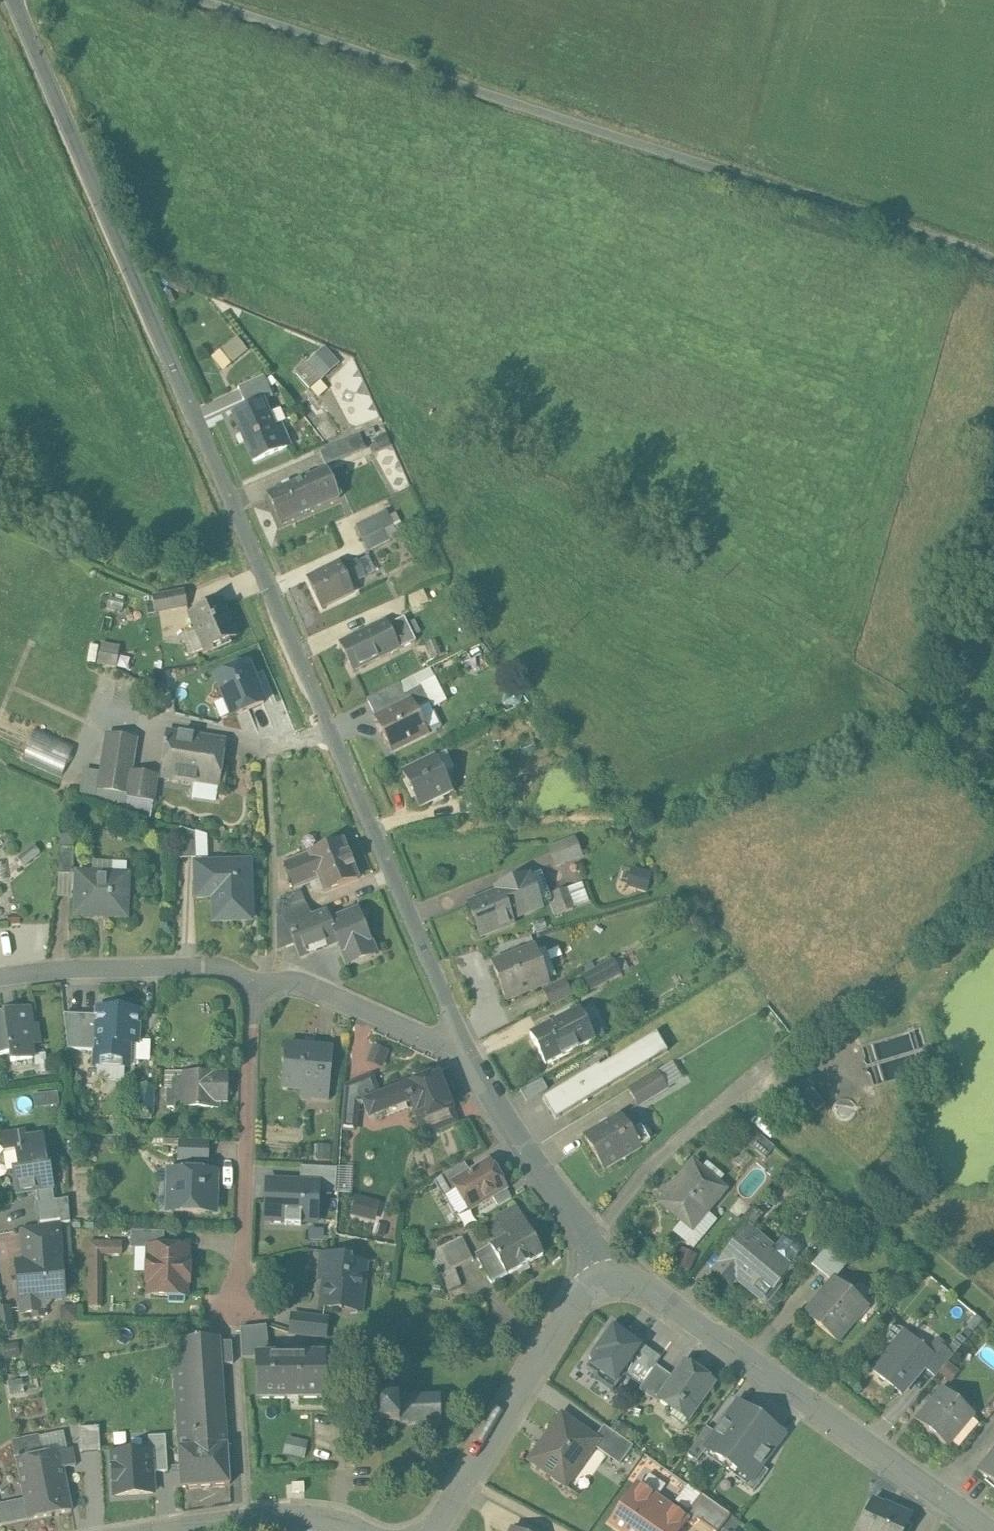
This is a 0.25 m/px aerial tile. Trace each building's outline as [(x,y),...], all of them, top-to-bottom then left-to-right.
[(237,335),(222,347),(233,361),(248,350),(237,335)] [(299,370),(301,372),(301,373),(313,386),(325,375),(312,360),(311,359),(299,370)] [(243,398),(257,392),(268,386),(262,375),(238,386),(243,398)] [(233,414),(255,461),(256,461),(290,446),(280,424),(273,427),(261,401),(233,414)] [(366,448),(364,441),(361,436),(345,442),(350,454),(366,448)] [(326,464),(349,455),(350,455),(345,443),(322,453),(326,464)] [(328,470),(282,490),(281,490),(269,495),(282,524),(341,500),(328,470)] [(364,541),(393,529),(393,528),(395,527),(388,512),(358,525),(364,541)] [(387,531),(391,541),(391,542),(392,543),(400,540),(397,531),(401,529),(400,526),(387,531)] [(387,532),(386,532),(365,541),(370,553),(392,543),(387,532)] [(350,586),(357,582),(358,582),(365,579),(358,563),(343,570),(350,586)] [(340,566),(319,576),(318,576),(310,580),(323,609),(353,595),(340,566)] [(157,613),(176,609),(188,606),(185,592),(153,599),(157,613)] [(236,639),(232,629),(222,604),(190,616),(204,652),(236,639)] [(415,643),(411,633),(405,621),(390,628),(400,650),(415,643)] [(341,644),(342,647),(354,672),(399,651),(387,623),(341,644)] [(99,665),(118,665),(119,643),(100,642),(99,665)] [(217,678),(228,704),(229,704),(234,716),(264,703),(248,665),(217,678)] [(398,707),(412,700),(413,700),(416,707),(430,700),(423,686),(406,694),(400,683),(389,688),(398,707)] [(389,689),(384,691),(383,691),(368,699),(377,717),(397,707),(389,689)] [(377,717),(393,750),(393,751),(429,733),(412,700),(410,701),(377,717)] [(35,729),(24,757),(63,773),(75,745),(35,729)] [(218,785),(222,760),(222,759),(225,741),(168,732),(166,743),(165,743),(164,746),(166,747),(161,776),(162,776),(218,785)] [(126,794),(131,763),(135,739),(108,734),(99,789),(126,794)] [(405,777),(419,803),(419,804),(422,809),(452,793),(435,760),(405,777)] [(157,775),(156,775),(130,771),(126,796),(127,797),(152,801),(157,776),(157,775)] [(288,827),(285,829),(283,830),(288,840),(293,837),(288,827)] [(180,828),(179,842),(179,843),(179,856),(197,854),(195,833),(180,828)] [(556,864),(557,865),(557,864),(580,856),(574,839),(550,848),(556,864)] [(324,891),(349,881),(357,878),(342,841),(285,864),(295,888),(319,879),(324,891)] [(76,849),(68,848),(64,848),(62,875),(74,876),(75,876),(76,849)] [(250,920),(247,863),(247,861),(245,861),(196,864),(198,888),(214,888),(216,920),(216,922),(217,921),(250,920)] [(629,864),(623,882),(647,890),(653,872),(629,864)] [(126,918),(127,907),(127,906),(129,877),(126,877),(126,882),(115,881),(112,881),(113,876),(81,873),(78,914),(79,915),(126,918)] [(469,903),(478,927),(481,936),(512,924),(510,918),(540,907),(528,876),(497,888),(498,893),(471,904),(470,903),(469,903)] [(551,904),(554,913),(554,914),(555,916),(573,909),(565,889),(552,893),(555,902),(551,904)] [(306,904),(302,893),(301,890),(277,900),(276,916),(306,904)] [(306,904),(291,910),(283,913),(289,927),(312,918),(306,904)] [(359,912),(347,917),(331,923),(326,912),(312,917),(312,918),(289,927),(295,943),(295,944),(300,957),(338,942),(347,965),(376,954),(359,912)] [(277,916),(276,922),(277,926),(286,922),(283,913),(277,916)] [(20,916),(7,916),(6,924),(15,924),(20,924),(20,916)] [(295,943),(288,926),(286,922),(277,926),(277,950),(295,943)] [(506,999),(520,994),(549,983),(545,973),(553,970),(545,949),(537,952),(535,947),(492,964),(506,999)] [(629,968),(623,957),(623,956),(614,961),(620,973),(629,968)] [(590,990),(619,975),(620,974),(613,960),(584,975),(583,976),(590,990)] [(571,994),(570,991),(564,980),(543,990),(550,1004),(571,994)] [(31,1048),(31,1047),(31,1045),(38,1043),(36,1026),(32,1027),(29,1009),(4,1012),(4,1014),(0,1015),(0,1053),(10,1052),(11,1061),(32,1057),(31,1048)] [(98,1009),(97,1015),(97,1016),(95,1065),(128,1066),(129,1042),(137,1043),(139,1011),(98,1009)] [(545,1064),(560,1057),(594,1039),(579,1009),(530,1034),(545,1064)] [(610,1031),(600,1010),(584,1018),(594,1038),(595,1039),(610,1031)] [(79,1048),(80,1039),(80,1038),(81,1015),(69,1014),(67,1046),(67,1048),(79,1048)] [(80,1049),(90,1049),(91,1049),(95,1050),(97,1015),(82,1014),(81,1015),(80,1049)] [(599,1065),(543,1098),(555,1119),(576,1106),(598,1093),(656,1058),(645,1040),(600,1067),(599,1065)] [(375,1044),(369,1060),(384,1065),(390,1049),(375,1044)] [(303,1085),(308,1086),(329,1088),(332,1049),(286,1045),(283,1085),(302,1087),(303,1085)] [(228,1072),(192,1072),(183,1071),(183,1077),(173,1077),(172,1093),(168,1093),(167,1105),(218,1107),(219,1107),(219,1102),(227,1102),(228,1072)] [(669,1090),(657,1071),(628,1089),(640,1107),(669,1090)] [(412,1101),(413,1103),(413,1104),(420,1121),(452,1109),(438,1073),(364,1102),(370,1117),(412,1101)] [(355,1124),(358,1089),(358,1086),(345,1085),(342,1123),(355,1124)] [(139,1087),(139,1090),(139,1091),(138,1113),(151,1113),(153,1088),(152,1088),(139,1087)] [(434,1130),(453,1122),(456,1121),(452,1109),(430,1118),(434,1130)] [(586,1137),(595,1153),(605,1170),(641,1149),(623,1116),(586,1137)] [(741,1139),(763,1157),(765,1159),(775,1147),(751,1127),(741,1139)] [(651,1142),(646,1132),(643,1128),(633,1134),(641,1148),(651,1142)] [(46,1165),(45,1160),(45,1159),(42,1137),(25,1139),(24,1133),(2,1137),(8,1171),(14,1171),(17,1193),(36,1190),(38,1202),(55,1200),(49,1165),(46,1165)] [(178,1159),(207,1160),(209,1160),(209,1142),(181,1141),(179,1141),(178,1159)] [(315,1143),(315,1158),(332,1158),(332,1143),(315,1143)] [(457,1188),(469,1209),(505,1187),(490,1161),(471,1172),(453,1183),(457,1188)] [(444,1196),(448,1194),(448,1193),(457,1188),(453,1183),(471,1172),(465,1162),(434,1180),(444,1196)] [(694,1228),(702,1218),(703,1218),(726,1189),(693,1162),(661,1201),(694,1228)] [(213,1212),(214,1194),(214,1174),(214,1172),(171,1171),(170,1191),(170,1192),(176,1193),(175,1211),(176,1211),(213,1212)] [(319,1182),(267,1180),(266,1200),(271,1201),(270,1220),(285,1221),(285,1224),(301,1225),(301,1222),(316,1222),(319,1182)] [(351,1212),(377,1217),(381,1199),(355,1194),(351,1212)] [(35,1202),(39,1226),(70,1221),(68,1199),(67,1198),(38,1203),(37,1202),(35,1202)] [(507,1236),(487,1247),(476,1253),(491,1282),(543,1254),(516,1205),(496,1216),(507,1236)] [(726,1239),(735,1247),(749,1231),(762,1215),(753,1207),(726,1239)] [(60,1258),(60,1254),(58,1223),(22,1229),(25,1261),(60,1258)] [(131,1247),(145,1248),(151,1248),(151,1247),(164,1247),(164,1231),(134,1230),(132,1230),(131,1247)] [(790,1264),(800,1253),(783,1238),(772,1250),(749,1231),(735,1247),(715,1270),(731,1284),(737,1277),(763,1299),(792,1266),(790,1264)] [(473,1259),(467,1247),(462,1237),(438,1249),(433,1262),(438,1273),(443,1272),(455,1268),(473,1259)] [(89,1241),(89,1274),(89,1306),(101,1306),(102,1254),(122,1254),(122,1244),(122,1241),(89,1241)] [(812,1265),(833,1283),(836,1279),(838,1281),(851,1264),(828,1245),(812,1265)] [(150,1293),(166,1294),(185,1294),(187,1248),(153,1247),(151,1247),(151,1248),(150,1293)] [(689,1269),(696,1254),(682,1247),(675,1262),(689,1269)] [(348,1259),(347,1259),(346,1259),(323,1256),(320,1277),(326,1278),(324,1290),(323,1291),(321,1305),(342,1308),(343,1300),(361,1302),(366,1266),(365,1265),(348,1263),(348,1259)] [(61,1259),(59,1259),(17,1262),(21,1312),(34,1311),(35,1316),(43,1315),(42,1309),(46,1308),(47,1307),(52,1302),(51,1298),(64,1296),(61,1259)] [(449,1288),(453,1287),(461,1284),(455,1268),(443,1272),(449,1288)] [(839,1342),(868,1305),(838,1281),(836,1279),(833,1283),(806,1316),(839,1342)] [(8,1307),(0,1309),(0,1324),(1,1331),(13,1330),(9,1307),(8,1307)] [(294,1314),(292,1333),(292,1334),(323,1337),(326,1318),(325,1318),(294,1314)] [(641,1387),(656,1365),(661,1358),(613,1324),(594,1351),(597,1353),(589,1365),(615,1384),(622,1374),(641,1387)] [(242,1358),(256,1358),(268,1357),(267,1326),(241,1327),(242,1358)] [(902,1396),(920,1374),(933,1358),(905,1335),(904,1336),(908,1340),(898,1352),(893,1349),(874,1372),(902,1396)] [(179,1447),(226,1444),(221,1364),(220,1342),(220,1338),(181,1340),(183,1368),(174,1369),(179,1447)] [(221,1364),(233,1363),(231,1342),(220,1342),(221,1364)] [(935,1378),(949,1361),(952,1357),(941,1348),(924,1369),(935,1378)] [(257,1399),(278,1399),(325,1397),(324,1355),(268,1357),(256,1358),(257,1399)] [(679,1406),(690,1414),(691,1414),(692,1414),(714,1382),(684,1362),(674,1377),(659,1398),(660,1399),(671,1407),(679,1406)] [(639,1389),(649,1396),(657,1402),(660,1399),(659,1398),(674,1377),(656,1365),(641,1387),(639,1389)] [(943,1389),(919,1419),(918,1419),(918,1420),(950,1446),(975,1416),(975,1415),(943,1389)] [(399,1423),(400,1423),(400,1424),(440,1423),(440,1400),(439,1397),(398,1399),(399,1399),(398,1400),(374,1401),(376,1424),(391,1424),(399,1423)] [(782,1433),(740,1403),(738,1401),(736,1404),(737,1404),(707,1446),(706,1446),(705,1448),(707,1450),(708,1449),(750,1479),(750,1480),(752,1481),(753,1478),(782,1436),(783,1437),(784,1434),(782,1433)] [(562,1415),(538,1448),(530,1460),(565,1486),(598,1440),(562,1415)] [(983,1433),(993,1441),(993,1418),(983,1433)] [(81,1450),(101,1449),(100,1425),(80,1426),(81,1450)] [(619,1464),(630,1449),(631,1449),(633,1445),(604,1425),(595,1438),(598,1440),(594,1446),(619,1464)] [(71,1449),(58,1452),(43,1455),(39,1437),(13,1442),(22,1486),(65,1477),(63,1467),(75,1465),(72,1449),(71,1449)] [(112,1441),(114,1495),(155,1494),(152,1440),(112,1441)] [(179,1447),(182,1487),(229,1484),(226,1444),(179,1447)] [(987,1460),(978,1471),(993,1484),(993,1452),(987,1460)] [(22,1486),(23,1492),(29,1520),(71,1510),(71,1509),(65,1477),(22,1486)] [(638,1486),(611,1524),(622,1530),(680,1530),(687,1520),(638,1486)] [(705,1495),(693,1510),(717,1530),(729,1515),(705,1495)] [(26,1519),(28,1519),(28,1518),(24,1500),(0,1506),(0,1524),(0,1525),(26,1519)] [(912,1516),(894,1508),(893,1510),(872,1500),(858,1530),(904,1530),(912,1516)]
